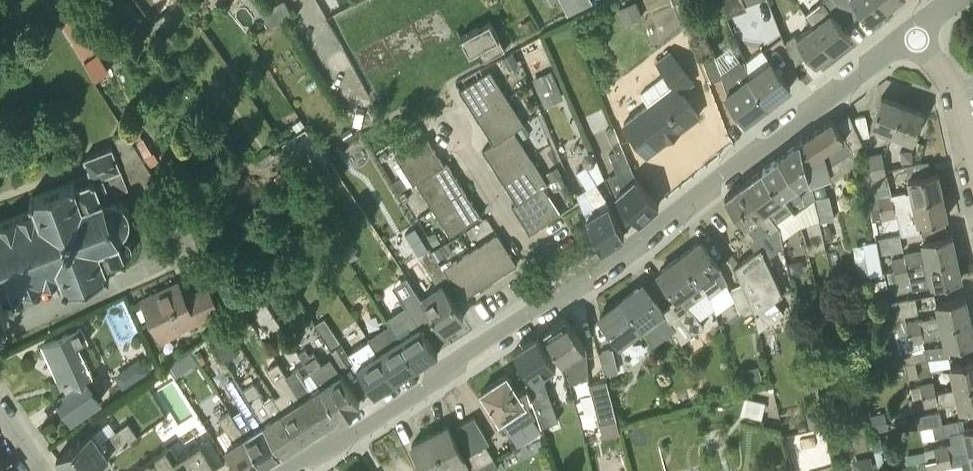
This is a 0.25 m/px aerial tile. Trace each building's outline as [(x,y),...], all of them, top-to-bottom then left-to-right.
[(278,0),(269,6),(270,6),(262,11),(270,25),(291,12),(284,0),(279,0),(278,0)] [(577,0),(563,0),(562,1),(568,14),(581,7),(577,0)] [(746,8),(747,7),(746,4),(758,0),(721,0),(726,15),(746,8)] [(834,49),(851,36),(843,27),(853,19),(837,0),(824,0),(807,13),(815,24),(834,49)] [(853,19),(862,12),(869,22),(888,7),(882,0),(837,0),(853,19)] [(619,7),(624,23),(642,17),(637,1),(619,7)] [(439,7),(410,23),(422,44),(423,44),(433,38),(438,46),(455,37),(439,7)] [(62,22),(96,78),(110,69),(99,51),(96,53),(86,36),(90,34),(77,12),(62,22)] [(152,22),(155,26),(157,29),(169,20),(164,13),(152,22)] [(536,26),(531,17),(521,23),(526,31),(536,26)] [(410,23),(382,38),(394,60),(395,60),(405,54),(410,62),(427,52),(423,44),(422,44),(410,23)] [(492,24),(462,41),(472,58),(480,53),(486,65),(508,53),(492,24)] [(785,42),(787,46),(794,65),(808,54),(816,64),(834,49),(815,24),(798,37),(795,35),(785,42)] [(92,33),(101,49),(112,42),(103,27),(92,33)] [(382,38),(354,54),(366,76),(377,69),(382,77),(399,68),(395,60),(394,60),(382,38)] [(649,103),(623,122),(647,154),(668,138),(668,134),(675,129),(678,130),(699,114),(681,91),(694,81),(670,49),(656,61),(666,74),(641,92),(649,103)] [(722,76),(728,91),(725,93),(746,120),(768,103),(748,76),(748,75),(746,60),(742,62),(740,59),(725,69),(724,65),(720,68),(714,50),(702,55),(711,80),(722,76)] [(520,63),(512,51),(501,58),(509,70),(520,63)] [(748,76),(768,103),(790,86),(769,59),(748,75),(748,76)] [(552,68),(533,76),(545,105),(564,97),(552,68)] [(476,116),(507,96),(490,69),(459,89),(476,116)] [(493,142),(524,122),(507,96),(476,116),(493,142)] [(871,124),(892,132),(902,104),(881,96),(871,124)] [(902,104),(892,132),(914,140),(924,112),(902,104)] [(860,137),(870,135),(869,133),(866,114),(855,117),(858,133),(860,137)] [(851,149),(862,142),(850,115),(836,124),(832,118),(799,139),(810,182),(832,176),(830,173),(844,164),(842,162),(854,153),(851,149)] [(345,156),(361,146),(356,136),(344,118),(335,124),(347,142),(339,147),(345,156)] [(499,175),(530,156),(513,130),(524,123),(524,122),(493,142),(482,149),(499,175)] [(114,134),(131,180),(152,172),(125,129),(114,134)] [(152,151),(140,131),(132,136),(144,156),(150,166),(160,161),(154,150),(152,151)] [(413,181),(444,162),(427,136),(397,155),(413,181)] [(815,197),(810,182),(799,139),(778,156),(798,183),(797,184),(806,202),(794,211),(801,225),(820,218),(815,197)] [(624,186),(616,193),(640,220),(659,203),(636,177),(620,140),(612,143),(617,150),(610,153),(624,186)] [(0,312),(2,311),(3,309),(4,307),(10,306),(6,296),(7,296),(7,295),(61,274),(61,275),(62,274),(65,282),(64,283),(65,287),(69,285),(69,284),(80,279),(81,281),(95,276),(94,274),(106,269),(106,271),(110,269),(108,264),(123,258),(123,259),(127,258),(126,254),(127,254),(128,253),(129,252),(130,251),(131,249),(131,248),(131,246),(131,244),(131,243),(130,241),(129,240),(128,239),(126,238),(124,237),(123,237),(121,237),(120,237),(118,234),(121,233),(123,231),(125,229),(126,228),(127,226),(128,224),(129,223),(129,221),(130,220),(130,218),(130,215),(130,213),(129,211),(128,209),(127,206),(125,204),(123,202),(121,200),(118,198),(115,191),(128,186),(112,145),(84,156),(90,172),(71,179),(72,180),(34,195),(34,194),(30,195),(31,199),(33,198),(36,206),(35,207),(0,221),(0,312)] [(389,156),(386,151),(379,155),(382,160),(389,156)] [(871,165),(885,162),(883,151),(869,154),(871,165)] [(543,186),(548,183),(530,156),(499,175),(516,202),(543,185),(543,186)] [(792,208),(794,211),(806,202),(797,184),(798,183),(778,156),(763,167),(783,195),(792,208)] [(433,207),(464,188),(447,161),(444,162),(413,181),(414,183),(417,181),(433,207)] [(872,176),(887,173),(885,162),(871,165),(869,165),(872,176)] [(624,234),(608,203),(585,165),(577,171),(587,187),(583,189),(597,211),(587,218),(601,249),(602,248),(602,249),(624,234)] [(872,176),(869,165),(861,167),(865,190),(890,185),(887,173),(872,176)] [(550,181),(562,174),(557,166),(545,174),(550,181)] [(778,225),(774,220),(792,208),(783,195),(763,167),(745,181),(725,196),(746,225),(754,236),(765,228),(769,231),(778,225)] [(920,198),(942,193),(937,171),(907,178),(909,191),(906,192),(906,191),(869,199),(871,208),(879,206),(879,207),(920,198)] [(566,183),(561,175),(548,183),(553,191),(566,183)] [(398,191),(406,186),(400,177),(392,182),(398,191)] [(824,182),(813,185),(816,196),(827,193),(824,182)] [(549,195),(543,186),(543,185),(516,202),(512,205),(529,232),(560,212),(549,195)] [(433,207),(451,234),(481,215),(464,188),(433,207)] [(409,198),(405,191),(399,194),(403,201),(409,198)] [(921,229),(919,221),(947,215),(942,193),(920,198),(879,207),(879,206),(871,208),(873,219),(897,215),(901,233),(921,229)] [(815,197),(820,218),(820,220),(835,218),(830,194),(815,197)] [(441,241),(435,231),(427,235),(433,245),(441,241)] [(470,250),(490,281),(517,264),(497,233),(470,250)] [(951,233),(948,234),(923,239),(925,247),(904,251),(905,255),(892,257),(894,269),(908,266),(927,262),(956,255),(951,233)] [(900,234),(877,239),(880,254),(903,248),(900,234)] [(426,247),(421,239),(411,245),(416,253),(426,247)] [(447,240),(432,249),(438,258),(453,249),(447,240)] [(713,273),(721,267),(700,240),(680,255),(710,293),(722,284),(713,273)] [(278,262),(289,255),(283,246),(273,253),(278,262)] [(452,280),(443,267),(430,246),(419,254),(439,284),(441,283),(444,286),(452,280)] [(744,283),(753,304),(756,311),(755,311),(758,325),(774,313),(767,303),(783,292),(761,246),(735,265),(744,283)] [(443,267),(452,280),(463,298),(490,281),(470,250),(443,267)] [(709,294),(710,293),(680,255),(658,271),(685,307),(706,290),(709,294)] [(927,262),(931,284),(961,277),(956,255),(927,262)] [(317,264),(309,270),(313,276),(322,270),(317,264)] [(908,266),(894,269),(897,281),(911,278),(908,266)] [(897,281),(894,269),(887,271),(890,283),(897,281)] [(180,330),(220,311),(207,286),(185,297),(178,282),(142,299),(162,341),(181,332),(180,330)] [(441,283),(439,284),(420,296),(442,330),(463,316),(444,286),(441,283)] [(650,337),(671,321),(643,283),(622,299),(643,327),(643,328),(650,337)] [(740,310),(753,304),(744,283),(730,288),(740,310)] [(293,301),(284,286),(267,296),(277,311),(293,301)] [(935,302),(938,315),(920,318),(920,317),(905,319),(908,332),(970,318),(965,296),(935,302)] [(895,316),(905,314),(918,312),(917,307),(915,297),(892,302),(895,316)] [(600,315),(621,344),(643,328),(643,327),(622,299),(600,315)] [(680,315),(672,322),(676,327),(673,330),(682,341),(694,332),(680,315)] [(583,380),(576,354),(587,347),(566,316),(545,330),(564,360),(571,383),(583,380)] [(942,334),(945,347),(972,341),(972,330),(970,318),(908,332),(899,334),(902,350),(905,362),(928,358),(925,346),(912,349),(910,341),(942,334)] [(369,336),(379,351),(397,379),(418,364),(401,337),(391,323),(369,336)] [(401,337),(418,364),(438,352),(420,325),(401,337)] [(71,418),(102,398),(87,375),(93,372),(79,344),(88,341),(81,326),(42,344),(60,381),(62,380),(66,389),(54,397),(56,399),(59,397),(72,416),(70,417),(71,418)] [(340,341),(333,331),(325,336),(331,346),(340,341)] [(540,374),(557,363),(538,334),(514,350),(531,377),(525,381),(527,386),(532,399),(541,425),(558,420),(551,399),(540,374)] [(237,354),(226,336),(214,344),(225,361),(237,354)] [(332,349),(343,367),(354,360),(342,342),(332,349)] [(618,370),(613,347),(599,351),(604,373),(618,370)] [(306,348),(300,352),(312,372),(313,372),(341,415),(360,403),(330,357),(322,362),(316,354),(312,357),(306,348)] [(905,362),(902,350),(888,353),(891,365),(905,362)] [(379,351),(354,367),(361,378),(364,376),(375,393),(397,379),(379,351)] [(186,368),(179,358),(169,365),(176,375),(186,368)] [(972,383),(972,359),(949,365),(953,387),(972,383)] [(275,396),(303,439),(322,426),(288,373),(287,374),(278,362),(268,368),(283,391),(275,396)] [(298,367),(288,373),(322,426),(338,416),(339,415),(340,416),(341,415),(313,372),(312,372),(304,377),(298,367)] [(532,399),(527,386),(518,391),(506,373),(481,390),(509,433),(535,415),(526,401),(532,399)] [(234,414),(266,463),(284,451),(244,389),(243,389),(235,376),(225,382),(243,409),(234,414)] [(600,423),(617,418),(607,380),(589,384),(600,423)] [(923,394),(936,391),(934,380),(921,383),(923,394)] [(244,389),(284,451),(303,439),(275,396),(273,394),(265,400),(254,382),(244,389)] [(960,409),(972,406),(972,383),(953,387),(954,388),(936,391),(923,394),(908,397),(911,408),(937,402),(938,405),(958,401),(960,409)] [(218,434),(242,470),(254,470),(265,464),(265,463),(266,463),(234,414),(231,410),(230,411),(225,402),(214,409),(227,429),(218,434)] [(932,424),(943,422),(940,410),(917,415),(919,427),(932,424)] [(889,429),(885,411),(869,414),(873,432),(889,429)] [(823,423),(820,412),(807,415),(809,426),(823,423)] [(468,452),(469,451),(489,440),(474,415),(457,426),(468,452)] [(972,449),(972,425),(963,427),(964,429),(959,430),(957,419),(943,422),(932,424),(935,436),(950,433),(952,442),(925,448),(927,460),(937,457),(951,454),(972,449)] [(89,469),(138,434),(128,421),(104,439),(108,445),(105,448),(93,431),(56,457),(66,470),(86,470),(89,469)] [(470,469),(448,424),(430,433),(450,470),(466,470),(470,469)] [(794,470),(836,470),(837,470),(827,429),(787,438),(794,470)] [(430,433),(412,443),(426,470),(450,470),(430,433)] [(874,449),(881,448),(884,447),(881,435),(878,435),(871,437),(874,449)] [(168,450),(135,470),(208,470),(216,466),(201,442),(175,460),(168,450)] [(499,465),(487,443),(469,451),(477,470),(489,470),(499,465)] [(963,462),(965,470),(972,470),(972,449),(951,454),(937,457),(927,460),(920,462),(922,470),(963,462)] [(870,454),(852,459),(855,470),(874,470),(870,454)] [(112,463),(108,456),(99,462),(103,469),(112,463)]
